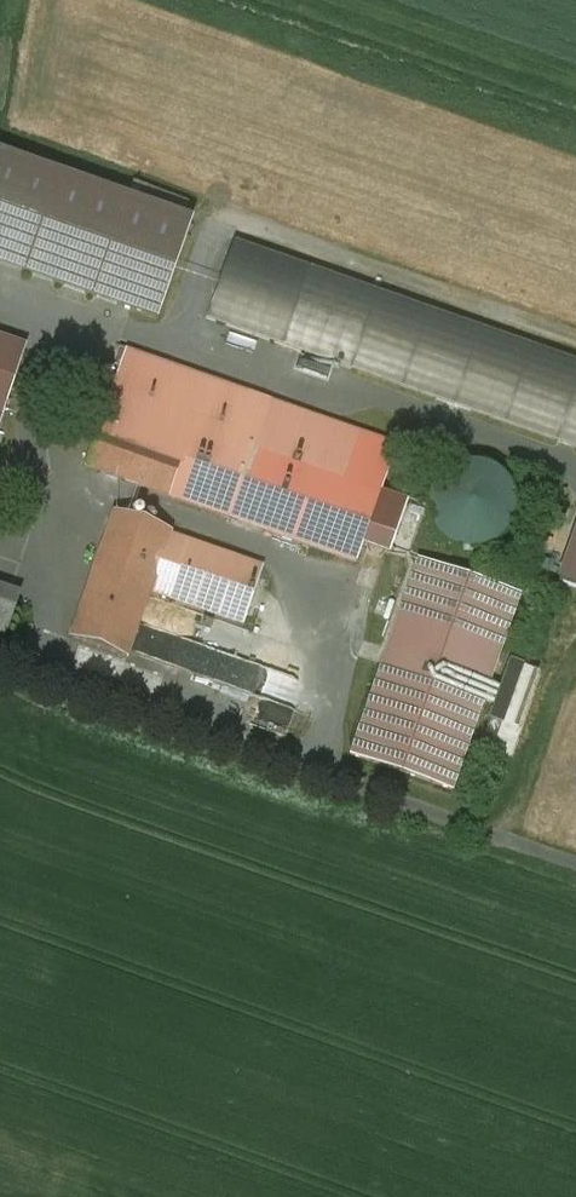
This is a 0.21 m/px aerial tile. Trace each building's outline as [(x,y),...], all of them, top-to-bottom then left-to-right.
[(0,157),(0,264),(156,318),(190,224),(0,157)] [(27,347),(0,337),(0,424),(27,347)] [(397,445),(126,350),(85,468),(119,479),(119,480),(356,563),(397,445)] [(525,539),(517,461),(461,467),(463,491),(448,493),(452,546),(525,539)] [(170,533),(115,514),(71,640),(126,659),(149,593),(169,536),(170,533)] [(262,569),(169,536),(149,593),(242,625),(262,569)] [(520,596),(418,561),(350,756),(452,791),(520,596)] [(6,638),(21,595),(0,588),(0,636),(6,638)]
